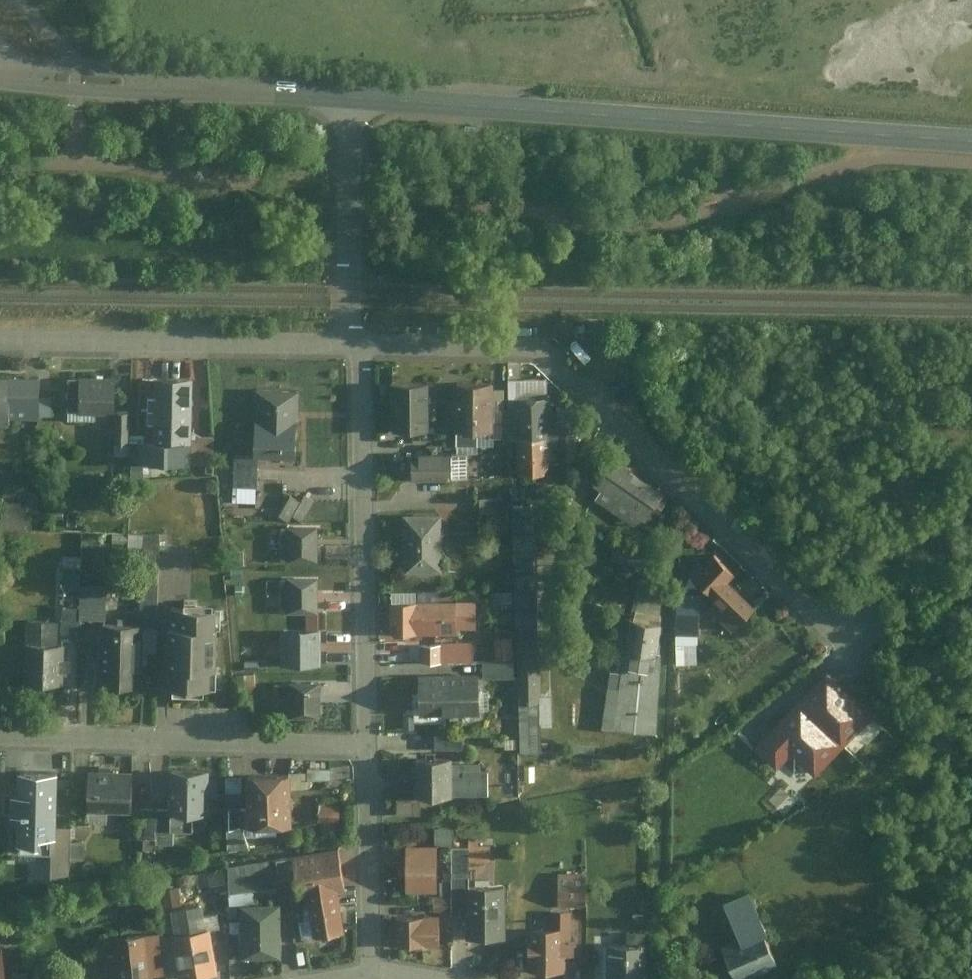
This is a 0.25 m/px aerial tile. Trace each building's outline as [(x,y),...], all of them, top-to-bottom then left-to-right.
[(156,438),(143,438),(143,460),(148,460),(191,459),(191,378),(156,378),(156,438)] [(38,382),(0,381),(0,420),(38,420),(38,400),(38,382)] [(76,415),(110,415),(110,385),(75,385),(76,415)] [(514,409),(515,438),(515,445),(545,444),(544,419),(543,385),(513,386),(514,409)] [(296,454),(299,389),(257,388),(254,453),(296,454)] [(391,436),(426,436),(427,390),(391,390),(391,436)] [(490,394),(490,391),(455,392),(455,434),(480,433),(490,433),(490,414),(490,394)] [(504,394),(490,394),(490,414),(504,414),(504,394)] [(38,400),(38,420),(49,424),(49,403),(38,400)] [(508,438),(515,438),(514,409),(507,409),(507,414),(508,438)] [(504,414),(490,414),(490,433),(491,441),(508,441),(508,438),(507,414),(504,414)] [(113,418),(113,450),(126,450),(126,419),(113,418)] [(555,419),(544,419),(545,444),(556,443),(555,424),(555,419)] [(573,423),(555,424),(556,443),(557,466),(574,465),(573,423)] [(480,433),(455,434),(455,451),(480,451),(480,433)] [(517,481),(547,480),(545,444),(515,445),(517,481)] [(258,483),(258,456),(235,456),(234,482),(258,483)] [(449,482),(449,459),(412,459),(413,482),(449,482)] [(466,482),(466,459),(449,459),(449,482),(466,482)] [(149,476),(148,460),(143,460),(132,460),(132,477),(149,476)] [(643,526),(659,504),(605,464),(589,486),(599,492),(591,503),(629,531),(636,521),(643,526)] [(390,466),(390,483),(405,483),(405,466),(390,466)] [(0,477),(0,497),(3,497),(2,520),(24,521),(25,478),(0,477)] [(81,482),(81,505),(98,505),(98,483),(81,482)] [(257,501),(258,483),(234,482),(234,501),(257,501)] [(513,492),(514,510),(524,510),(523,491),(513,492)] [(293,514),(301,501),(290,495),(279,513),(290,520),(293,514)] [(304,520),(315,501),(304,495),(301,501),(293,514),(304,520)] [(477,505),(478,520),(487,520),(507,520),(507,505),(477,505)] [(513,516),(514,542),(535,542),(540,542),(540,515),(513,516)] [(507,520),(487,520),(487,535),(508,535),(507,520)] [(402,522),(403,575),(438,574),(437,521),(402,522)] [(111,527),(96,528),(96,536),(111,536),(111,527)] [(318,560),(318,529),(291,529),(291,560),(318,560)] [(514,542),(514,564),(534,563),(536,563),(535,542),(514,542)] [(614,555),(643,568),(649,555),(620,542),(614,555)] [(123,633),(134,633),(134,662),(151,663),(154,543),(138,543),(136,618),(124,618),(123,633)] [(600,570),(628,584),(636,568),(608,554),(600,570)] [(736,636),(756,615),(729,589),(736,581),(715,561),(694,583),(720,608),(713,615),(736,636)] [(514,564),(515,580),(534,579),(534,563),(514,564)] [(77,571),(61,571),(61,587),(77,587),(77,571)] [(515,595),(515,598),(535,597),(534,579),(515,580),(515,595)] [(317,611),(317,580),(288,580),(288,611),(317,611)] [(103,619),(104,593),(78,592),(78,593),(77,612),(77,619),(103,619)] [(679,595),(679,615),(699,615),(700,615),(700,596),(679,595)] [(515,598),(516,614),(536,613),(535,597),(515,598)] [(489,609),(509,609),(509,599),(489,600),(489,609)] [(455,628),(455,624),(455,601),(391,601),(391,628),(455,628)] [(477,601),(455,601),(455,624),(477,624),(477,601)] [(221,635),(221,616),(206,616),(206,608),(177,608),(177,616),(169,615),(169,697),(221,697),(222,674),(213,674),(213,635),(221,635)] [(60,645),(77,646),(77,619),(77,612),(61,611),(60,645)] [(516,614),(517,626),(537,625),(536,613),(516,614)] [(678,634),(699,634),(699,615),(679,615),(678,615),(678,634)] [(25,683),(56,684),(56,642),(54,642),(54,622),(25,622),(25,683)] [(539,695),(537,625),(517,626),(520,704),(539,703),(539,695)] [(599,728),(653,734),(664,629),(621,625),(616,674),(605,673),(599,728)] [(320,664),(320,629),(281,629),(281,664),(320,664)] [(95,688),(133,689),(134,662),(134,633),(123,633),(97,632),(95,688)] [(473,641),(442,642),(443,661),(474,660),(473,641)] [(497,662),(514,662),(514,641),(496,642),(497,662)] [(421,661),(443,661),(442,642),(421,643),(421,661)] [(515,676),(514,662),(497,662),(483,662),(483,676),(515,676)] [(869,717),(826,676),(752,753),(773,772),(787,756),(810,778),(869,717)] [(319,714),(319,682),(292,682),(292,714),(319,714)] [(479,714),(479,683),(421,683),(421,714),(451,714),(479,714)] [(551,695),(539,695),(539,703),(540,724),(552,723),(551,695)] [(520,704),(521,752),(540,751),(540,724),(539,703),(520,704)] [(402,716),(402,728),(413,728),(413,716),(402,716)] [(435,746),(462,747),(463,735),(450,734),(435,734),(435,746)] [(536,753),(536,767),(547,767),(546,752),(536,753)] [(421,796),(452,796),(452,764),(451,759),(414,760),(415,797),(421,796)] [(452,764),(452,796),(485,795),(484,771),(479,771),(479,763),(452,764)] [(56,824),(57,770),(18,769),(17,789),(10,789),(9,808),(17,808),(16,844),(30,844),(31,823),(49,823),(56,824)] [(205,778),(206,772),(173,771),(172,808),(193,809),(204,809),(205,792),(213,792),(213,778),(205,778)] [(226,773),(227,845),(239,845),(238,820),(238,802),(238,773),(226,773)] [(294,819),(291,773),(247,776),(249,803),(250,821),(294,819)] [(88,810),(109,811),(131,812),(132,776),(90,774),(88,810)] [(312,788),(329,789),(329,778),(312,778),(312,788)] [(421,796),(415,797),(399,797),(399,813),(421,812),(421,796)] [(250,821),(249,803),(238,802),(238,820),(250,821)] [(171,828),(172,808),(153,808),(138,807),(137,827),(153,827),(171,828)] [(193,809),(172,808),(171,828),(193,828),(193,809)] [(108,823),(109,811),(88,810),(88,822),(108,823)] [(318,833),(338,834),(339,814),(319,813),(318,833)] [(68,856),(68,838),(69,824),(56,824),(49,823),(48,873),(67,874),(68,856)] [(171,828),(153,827),(152,840),(155,840),(171,841),(171,828)] [(434,844),(451,844),(451,828),(434,828),(434,844)] [(70,838),(68,838),(68,856),(82,856),(82,839),(70,838)] [(462,839),(462,845),(462,862),(486,862),(486,846),(473,845),(473,839),(462,839)] [(462,909),(462,888),(462,862),(462,845),(445,845),(445,897),(445,908),(447,908),(462,909)] [(302,891),(310,890),(332,886),(345,884),(340,849),(296,856),(302,891)] [(432,893),(432,855),(402,855),(401,892),(432,893)] [(289,857),(275,859),(278,886),(292,885),(289,857)] [(278,886),(275,859),(228,869),(229,892),(251,889),(278,886)] [(195,890),(224,885),(222,873),(193,878),(195,890)] [(559,907),(582,908),(583,877),(560,876),(559,907)] [(159,880),(161,888),(170,886),(169,878),(159,880)] [(332,886),(310,890),(318,939),(340,935),(335,903),(332,886)] [(461,933),(498,933),(498,888),(462,888),(462,909),(461,933)] [(179,906),(176,889),(162,892),(166,908),(179,906)] [(251,889),(229,892),(229,907),(253,905),(251,889)] [(429,908),(445,908),(445,897),(429,897),(429,908)] [(779,965),(750,897),(721,909),(735,943),(724,948),(737,978),(746,978),(779,965)] [(202,919),(200,906),(168,912),(173,936),(204,930),(202,919)] [(242,955),(277,954),(276,907),(241,908),(242,955)] [(527,971),(563,971),(563,957),(572,957),(572,942),(566,942),(566,912),(551,912),(551,929),(528,929),(527,971)] [(202,919),(204,930),(208,929),(220,927),(218,916),(202,919)] [(396,944),(439,943),(439,917),(396,918),(396,944)] [(299,924),(302,943),(313,941),(310,923),(299,924)] [(216,973),(208,929),(204,930),(173,936),(181,978),(186,978),(216,973)] [(643,941),(644,930),(624,930),(624,941),(606,940),(606,978),(648,978),(649,941),(643,941)] [(143,936),(109,938),(110,956),(105,957),(106,971),(116,970),(117,978),(146,978),(143,936)]
